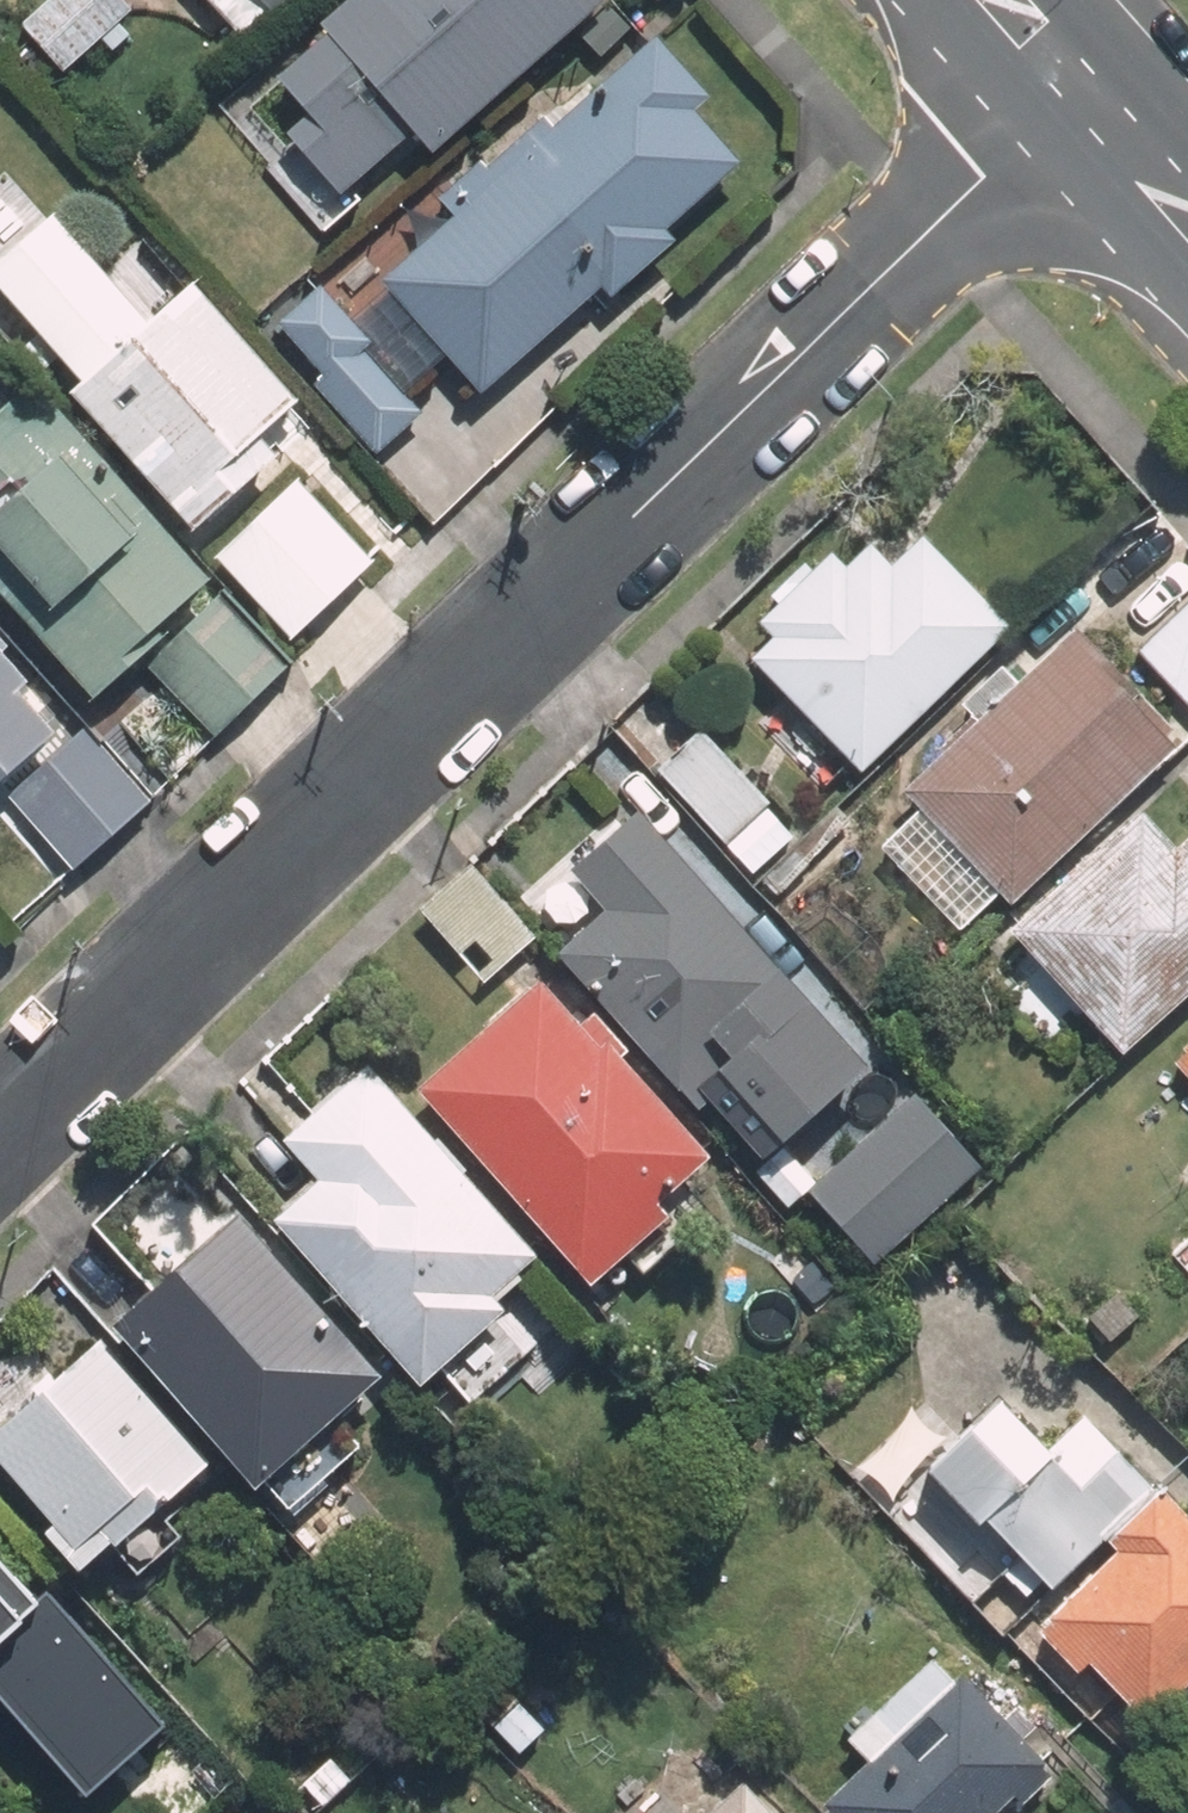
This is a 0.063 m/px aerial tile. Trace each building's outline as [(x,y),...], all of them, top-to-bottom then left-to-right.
[(19,25),(60,70),(126,11),(116,0),(47,0),(19,25)] [(235,32),(261,10),(266,17),(285,0),(206,0),(235,32)] [(320,23),(335,40),(282,86),(312,120),(295,136),(345,193),(416,131),(434,151),(605,0),(347,0),(320,23)] [(733,163),(687,113),(704,97),(649,37),(545,132),(538,124),(480,177),(472,168),(447,190),(458,203),(384,271),(490,386),(593,292),(605,306),(672,245),(659,231),(733,163)] [(0,256),(0,275),(89,376),(77,386),(196,521),(275,451),(256,430),(295,395),(195,282),(149,324),(50,213),(0,256)] [(323,368),(311,378),(375,450),(420,410),(368,351),(376,344),(327,288),(285,325),(323,368)] [(0,371),(0,602),(86,700),(133,659),(204,740),(283,669),(184,557),(108,471),(100,477),(23,389),(18,392),(0,371)] [(293,484),(211,556),(283,639),(365,566),(293,484)] [(748,656),(855,770),(1007,629),(919,536),(885,568),(866,549),(842,572),(827,556),(755,622),(769,637),(748,656)] [(1129,649),(1187,711),(1187,594),(1129,649)] [(51,734),(11,688),(36,667),(0,625),(0,777),(51,734)] [(1063,635),(898,793),(1003,902),(1162,752),(1157,744),(1162,737),(1063,635)] [(95,715),(12,788),(73,856),(156,782),(95,715)] [(699,727),(651,771),(718,846),(765,803),(699,727)] [(1137,811),(1009,932),(1053,979),(1031,1000),(1066,1036),(1088,1015),(1124,1053),(1187,992),(1187,840),(1174,852),(1137,811)] [(602,909),(553,952),(692,1108),(703,1098),(753,1155),(854,1067),(631,814),(569,870),(602,909)] [(462,875),(416,918),(481,986),(527,943),(462,875)] [(714,1161),(552,981),(434,1086),(610,1282),(690,1211),(676,1195),(714,1161)] [(1166,1064),(1187,1087),(1187,1045),(1166,1064)] [(339,1176),(296,1215),(444,1380),(528,1305),(512,1288),(555,1249),(387,1061),(303,1135),(339,1176)] [(997,1162),(926,1090),(821,1192),(892,1264),(997,1162)] [(291,1500),(363,1436),(336,1407),(378,1371),(240,1215),(118,1324),(255,1480),(266,1471),(291,1500)] [(171,1540),(147,1513),(200,1467),(86,1336),(23,1393),(31,1402),(0,1430),(0,1476),(46,1527),(37,1536),(74,1579),(107,1550),(129,1577),(171,1540)] [(1068,1581),(1169,1489),(1099,1412),(1067,1441),(1028,1397),(952,1465),(999,1516),(1005,1511),(1068,1581)] [(1187,1692),(1187,1504),(1178,1494),(1127,1543),(1132,1548),(1067,1611),(1166,1713),(1187,1692)] [(93,1771),(166,1705),(52,1582),(43,1590),(0,1544),(0,1670),(93,1771)] [(1006,1809),(1061,1756),(980,1671),(842,1804),(851,1812),(1009,1812),(1006,1809)] [(755,1778),(720,1812),(790,1812),(755,1778)]
